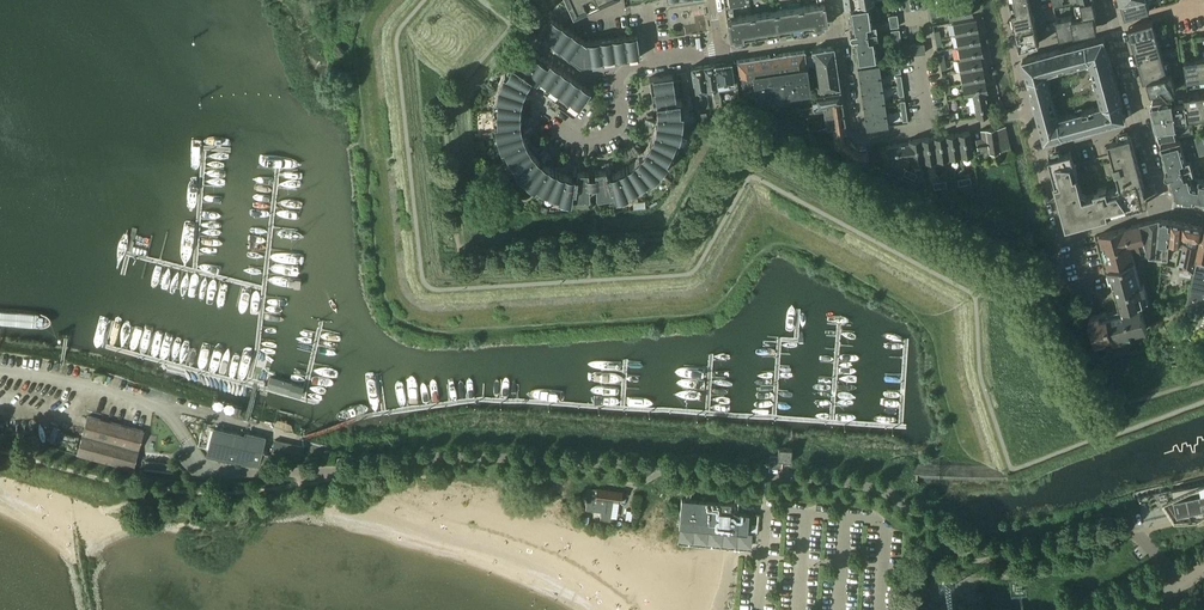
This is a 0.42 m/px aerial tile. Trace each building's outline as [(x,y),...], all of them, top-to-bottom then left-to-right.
[(824,0),(817,0),(817,3),(811,4),(813,14),(826,12),(824,0)] [(1030,0),(1010,0),(1013,14),(1032,10),(1030,0)] [(1097,14),(1094,0),(1082,0),(1075,2),(1078,16),(1074,17),(1074,19),(1078,18),(1094,15),(1097,14)] [(1147,0),(1124,0),(1121,1),(1125,16),(1150,9),(1147,0)] [(973,14),(970,1),(947,6),(950,18),(973,14)] [(851,22),(853,31),(851,32),(850,34),(850,35),(877,31),(876,24),(872,24),(869,3),(849,6),(850,17),(848,17),(849,22),(851,22)] [(741,26),(740,16),(734,17),(732,4),(725,6),(728,28),(741,26)] [(813,14),(811,4),(799,6),(801,16),(813,14)] [(801,16),(799,6),(788,8),(790,18),(801,16)] [(790,18),(788,8),(775,10),(777,20),(790,18)] [(777,20),(775,10),(764,12),(765,22),(777,20)] [(1036,26),(1032,10),(1013,14),(1016,31),(1036,26)] [(765,22),(764,12),(751,14),(753,24),(765,22)] [(826,12),(813,14),(801,16),(803,28),(825,25),(824,23),(828,22),(826,12)] [(753,24),(751,14),(740,16),(741,26),(753,24)] [(899,26),(897,14),(888,15),(890,27),(899,26)] [(1073,19),(1074,19),(1074,17),(1073,17),(1073,14),(1056,17),(1061,37),(1075,34),(1077,34),(1073,19)] [(1097,29),(1094,15),(1078,18),(1074,19),(1073,19),(1077,34),(1097,29)] [(801,16),(790,18),(777,20),(779,32),(803,28),(801,16)] [(555,48),(568,29),(551,17),(538,36),(555,48)] [(978,30),(976,18),(953,22),(955,34),(978,30)] [(777,20),(765,22),(753,24),(755,36),(779,32),(777,20)] [(1156,32),(1153,20),(1129,27),(1132,39),(1156,32)] [(755,36),(753,24),(741,26),(728,28),(730,38),(733,37),(734,39),(755,36)] [(1040,43),(1036,26),(1016,31),(1020,48),(1040,43)] [(566,56),(579,37),(568,29),(555,48),(566,56)] [(901,41),(899,29),(890,30),(892,42),(901,41)] [(980,42),(978,30),(955,34),(958,46),(980,42)] [(878,38),(877,31),(850,35),(851,37),(852,37),(853,37),(855,47),(853,47),(853,52),(856,52),(857,63),(877,60),(874,38),(878,38)] [(1135,49),(1159,42),(1156,32),(1132,39),(1135,49)] [(640,57),(637,34),(624,36),(627,59),(640,57)] [(627,59),(624,36),(611,38),(615,61),(627,59)] [(580,66),(586,42),(579,37),(566,56),(580,66)] [(1059,71),(1090,62),(1109,57),(1104,37),(1084,43),(1054,51),(1059,71)] [(615,61),(611,38),(597,40),(600,63),(615,61)] [(600,63),(597,40),(586,42),(580,66),(600,63)] [(983,55),(980,42),(958,46),(960,58),(980,55),(983,55)] [(1162,52),(1159,42),(1135,49),(1138,59),(1162,52)] [(924,43),(910,45),(911,55),(926,53),(924,43)] [(833,46),(812,49),(813,55),(808,55),(808,53),(805,53),(806,61),(835,57),(833,46)] [(538,82),(551,63),(529,48),(516,66),(510,62),(503,73),(499,84),(521,92),(522,90),(523,91),(525,84),(530,77),(538,82)] [(811,90),(809,82),(808,74),(808,69),(806,61),(805,53),(805,50),(737,60),(739,76),(742,75),(745,92),(747,93),(757,92),(757,94),(760,97),(811,90)] [(1059,71),(1054,51),(1023,60),(1028,79),(1047,74),(1059,71)] [(1165,63),(1165,61),(1162,52),(1138,59),(1141,69),(1157,65),(1165,63)] [(983,67),(980,55),(960,58),(957,59),(960,71),(983,67)] [(837,68),(835,57),(806,61),(808,69),(810,69),(810,66),(814,66),(815,71),(837,68)] [(1114,75),(1109,57),(1090,62),(1095,80),(1114,75)] [(1201,83),(1197,58),(1184,60),(1188,85),(1201,83)] [(1169,60),(1165,61),(1165,63),(1157,65),(1164,88),(1176,86),(1169,60)] [(734,61),(715,63),(718,84),(719,90),(738,87),(738,86),(734,61)] [(558,96),(571,77),(551,63),(538,82),(558,96)] [(718,84),(715,63),(703,65),(707,89),(712,88),(714,98),(715,98),(719,92),(719,90),(718,84)] [(707,89),(703,65),(692,67),(697,100),(702,99),(701,90),(707,89)] [(880,79),(878,65),(857,69),(859,82),(880,79)] [(1164,88),(1157,65),(1141,69),(1144,80),(1148,79),(1151,90),(1164,88)] [(985,78),(983,67),(960,71),(962,82),(985,78)] [(838,78),(837,68),(815,71),(816,76),(811,77),(811,74),(808,74),(809,82),(838,78)] [(687,72),(681,73),(685,96),(690,95),(687,72)] [(1052,92),(1047,74),(1028,79),(1033,96),(1052,92)] [(676,100),(672,75),(649,78),(653,103),(657,103),(676,100)] [(1121,100),(1114,75),(1095,80),(1101,105),(1121,100)] [(590,91),(571,77),(558,96),(577,110),(590,91)] [(840,89),(838,78),(809,82),(811,90),(813,90),(813,87),(817,86),(818,92),(840,89)] [(987,91),(985,78),(962,82),(964,95),(972,94),(985,92),(987,91)] [(882,92),(880,79),(859,82),(861,95),(882,92)] [(520,95),(521,92),(499,84),(498,86),(495,97),(494,111),(494,114),(519,113),(519,109),(520,103),(521,95),(520,95)] [(533,91),(528,89),(527,93),(525,92),(524,96),(526,96),(525,100),(530,102),(531,98),(533,99),(534,95),(532,94),(533,91)] [(840,89),(818,92),(816,92),(817,99),(812,100),(813,107),(841,99),(840,89)] [(884,105),(882,92),(861,95),(862,108),(884,105)] [(989,114),(985,92),(972,94),(977,117),(989,114)] [(1059,117),(1052,92),(1033,96),(1039,122),(1059,117)] [(1202,117),(1198,94),(1184,96),(1185,102),(1187,112),(1188,119),(1202,117)] [(1187,112),(1185,102),(1173,104),(1172,98),(1153,101),(1150,104),(1153,116),(1187,112)] [(681,99),(676,100),(657,103),(658,112),(657,119),(658,119),(658,121),(682,123),(682,112),(681,99)] [(843,114),(841,99),(813,107),(814,112),(824,110),(825,116),(843,114)] [(1126,119),(1121,100),(1101,105),(1080,111),(1085,130),(1124,119),(1124,120),(1126,119)] [(885,117),(884,105),(862,108),(864,120),(885,117)] [(1085,130),(1080,111),(1059,117),(1039,122),(1044,141),(1047,141),(1047,140),(1085,130)] [(1176,121),(1188,119),(1187,112),(1153,116),(1157,131),(1174,129),(1177,128),(1176,121)] [(519,121),(519,113),(494,114),(494,124),(497,137),(497,138),(520,130),(519,128),(520,127),(519,121)] [(845,125),(843,114),(825,116),(827,128),(833,127),(845,125)] [(646,126),(651,127),(652,123),(653,123),(654,119),(652,119),(653,116),(647,115),(647,118),(645,118),(644,122),(646,122),(646,126)] [(887,130),(885,117),(864,120),(865,122),(862,123),(863,131),(866,133),(887,130)] [(529,121),(524,123),(525,126),(523,127),(524,131),(526,130),(527,134),(532,132),(531,129),(533,128),(532,124),(530,125),(529,121)] [(681,125),(682,123),(658,121),(658,124),(656,124),(655,130),(651,139),(673,151),(674,150),(679,138),(681,125)] [(847,139),(845,125),(833,127),(836,148),(847,139)] [(1010,144),(1005,126),(981,130),(983,143),(977,144),(979,152),(999,150),(998,146),(1010,144)] [(1177,138),(1174,129),(1157,131),(1160,141),(1177,138)] [(524,139),(522,132),(521,132),(520,130),(497,138),(501,149),(507,160),(508,161),(528,146),(524,139)] [(970,131),(957,133),(961,156),(973,154),(970,131)] [(961,156),(957,133),(945,135),(948,158),(961,156)] [(948,158),(945,135),(932,137),(936,160),(948,158)] [(1137,162),(1130,136),(1108,142),(1114,165),(1111,166),(1111,169),(1137,162)] [(1194,138),(1199,156),(1203,154),(1203,141),(1203,136),(1194,138)] [(936,160),(932,137),(920,139),(923,161),(936,160)] [(667,162),(673,151),(651,139),(647,147),(642,152),(643,154),(642,155),(658,172),(660,171),(667,162)] [(870,158),(868,147),(868,146),(858,147),(847,139),(836,148),(840,150),(858,160),(859,158),(862,159),(870,158)] [(923,161),(920,139),(908,140),(909,142),(911,155),(912,163),(923,161)] [(1186,161),(1180,140),(1161,146),(1167,166),(1186,161)] [(911,155),(909,142),(886,146),(888,158),(911,155)] [(629,152),(634,155),(636,153),(637,154),(640,151),(639,150),(641,147),(637,143),(635,146),(633,145),(631,148),(632,149),(629,152)] [(534,154),(528,146),(508,161),(515,171),(524,179),(525,180),(539,161),(538,160),(538,158),(534,154)] [(543,149),(539,153),(542,155),(541,157),(544,159),(545,158),(548,161),(551,156),(549,154),(550,153),(547,150),(546,151),(543,149)] [(1071,152),(1049,157),(1056,184),(1083,177),(1081,174),(1078,175),(1071,152)] [(658,172),(642,155),(640,157),(639,156),(634,161),(626,166),(637,189),(640,188),(650,180),(658,172)] [(1195,178),(1193,171),(1190,160),(1186,161),(1167,166),(1168,170),(1166,171),(1165,172),(1165,173),(1165,174),(1166,175),(1166,176),(1167,176),(1168,176),(1169,176),(1170,176),(1172,185),(1174,190),(1176,198),(1195,178)] [(547,194),(556,171),(549,167),(542,162),(541,163),(539,161),(525,180),(534,187),(546,193),(547,194)] [(615,195),(610,174),(607,175),(607,171),(611,170),(610,168),(614,168),(613,162),(609,163),(609,161),(605,162),(605,164),(601,165),(602,170),(595,171),(596,196),(597,197),(598,198),(615,195)] [(1145,190),(1137,162),(1111,169),(1111,173),(1110,173),(1110,174),(1116,172),(1119,183),(1118,185),(1142,199),(1145,194),(1144,190),(1145,190)] [(576,177),(574,177),(571,198),(588,198),(589,198),(590,197),(588,171),(580,170),(581,166),(577,166),(577,164),(574,163),(573,165),(570,164),(569,170),(572,171),(572,172),(577,173),(576,177)] [(637,189),(626,166),(619,170),(612,173),(612,174),(610,174),(615,195),(615,198),(628,193),(637,189)] [(909,177),(912,171),(906,168),(903,174),(909,177)] [(571,198),(574,177),(571,176),(571,175),(564,174),(556,171),(547,194),(558,198),(571,200),(571,198)] [(917,174),(912,171),(909,177),(915,180),(917,174)] [(1085,180),(1083,177),(1056,184),(1064,212),(1065,211),(1068,223),(1067,224),(1068,224),(1085,194),(1082,193),(1079,182),(1085,180)] [(1195,178),(1176,198),(1195,202),(1196,199),(1203,201),(1203,180),(1195,178)] [(1138,205),(1142,199),(1118,185),(1116,188),(1108,190),(1107,187),(1101,189),(1108,214),(1135,207),(1135,206),(1138,205)] [(1108,214),(1101,189),(1095,190),(1096,193),(1087,196),(1085,194),(1068,224),(1068,223),(1080,220),(1081,221),(1108,214)] [(1141,284),(1133,255),(1142,253),(1150,253),(1149,258),(1163,260),(1163,257),(1164,249),(1158,249),(1158,242),(1160,219),(1125,227),(1099,235),(1115,292),(1117,299),(1119,308),(1090,316),(1091,322),(1089,322),(1091,329),(1093,328),(1097,342),(1113,338),(1114,341),(1132,337),(1131,333),(1147,328),(1141,303),(1149,301),(1146,291),(1145,284),(1144,284),(1141,284)] [(1169,243),(1171,219),(1160,219),(1158,242),(1164,242),(1164,249),(1163,257),(1168,257),(1169,243)] [(1181,245),(1183,222),(1171,219),(1169,243),(1180,245),(1181,245)] [(1196,259),(1203,225),(1183,222),(1181,245),(1180,245),(1180,247),(1183,248),(1179,268),(1194,272),(1195,269),(1197,259),(1196,259)] [(1195,269),(1194,272),(1186,308),(1203,311),(1203,270),(1195,269)] [(270,376),(267,387),(301,397),(304,385),(270,376)] [(133,470),(143,430),(88,415),(77,455),(133,470)] [(260,463),(266,438),(246,433),(245,436),(214,429),(207,456),(240,464),(241,459),(260,463)] [(298,461),(301,446),(275,440),(272,455),(298,461)] [(791,461),(792,452),(792,448),(778,447),(778,455),(770,454),(769,468),(783,469),(783,461),(791,461)] [(1138,497),(1139,501),(1139,502),(1139,503),(1139,504),(1140,505),(1140,506),(1140,507),(1140,508),(1140,509),(1141,509),(1141,512),(1142,512),(1144,522),(1172,516),(1203,508),(1203,482),(1196,484),(1174,489),(1138,497)] [(597,488),(590,487),(587,508),(601,510),(600,516),(609,517),(611,499),(620,500),(621,491),(597,487),(597,488)] [(730,503),(682,499),(679,527),(747,532),(749,513),(737,512),(730,509),(730,503)]
